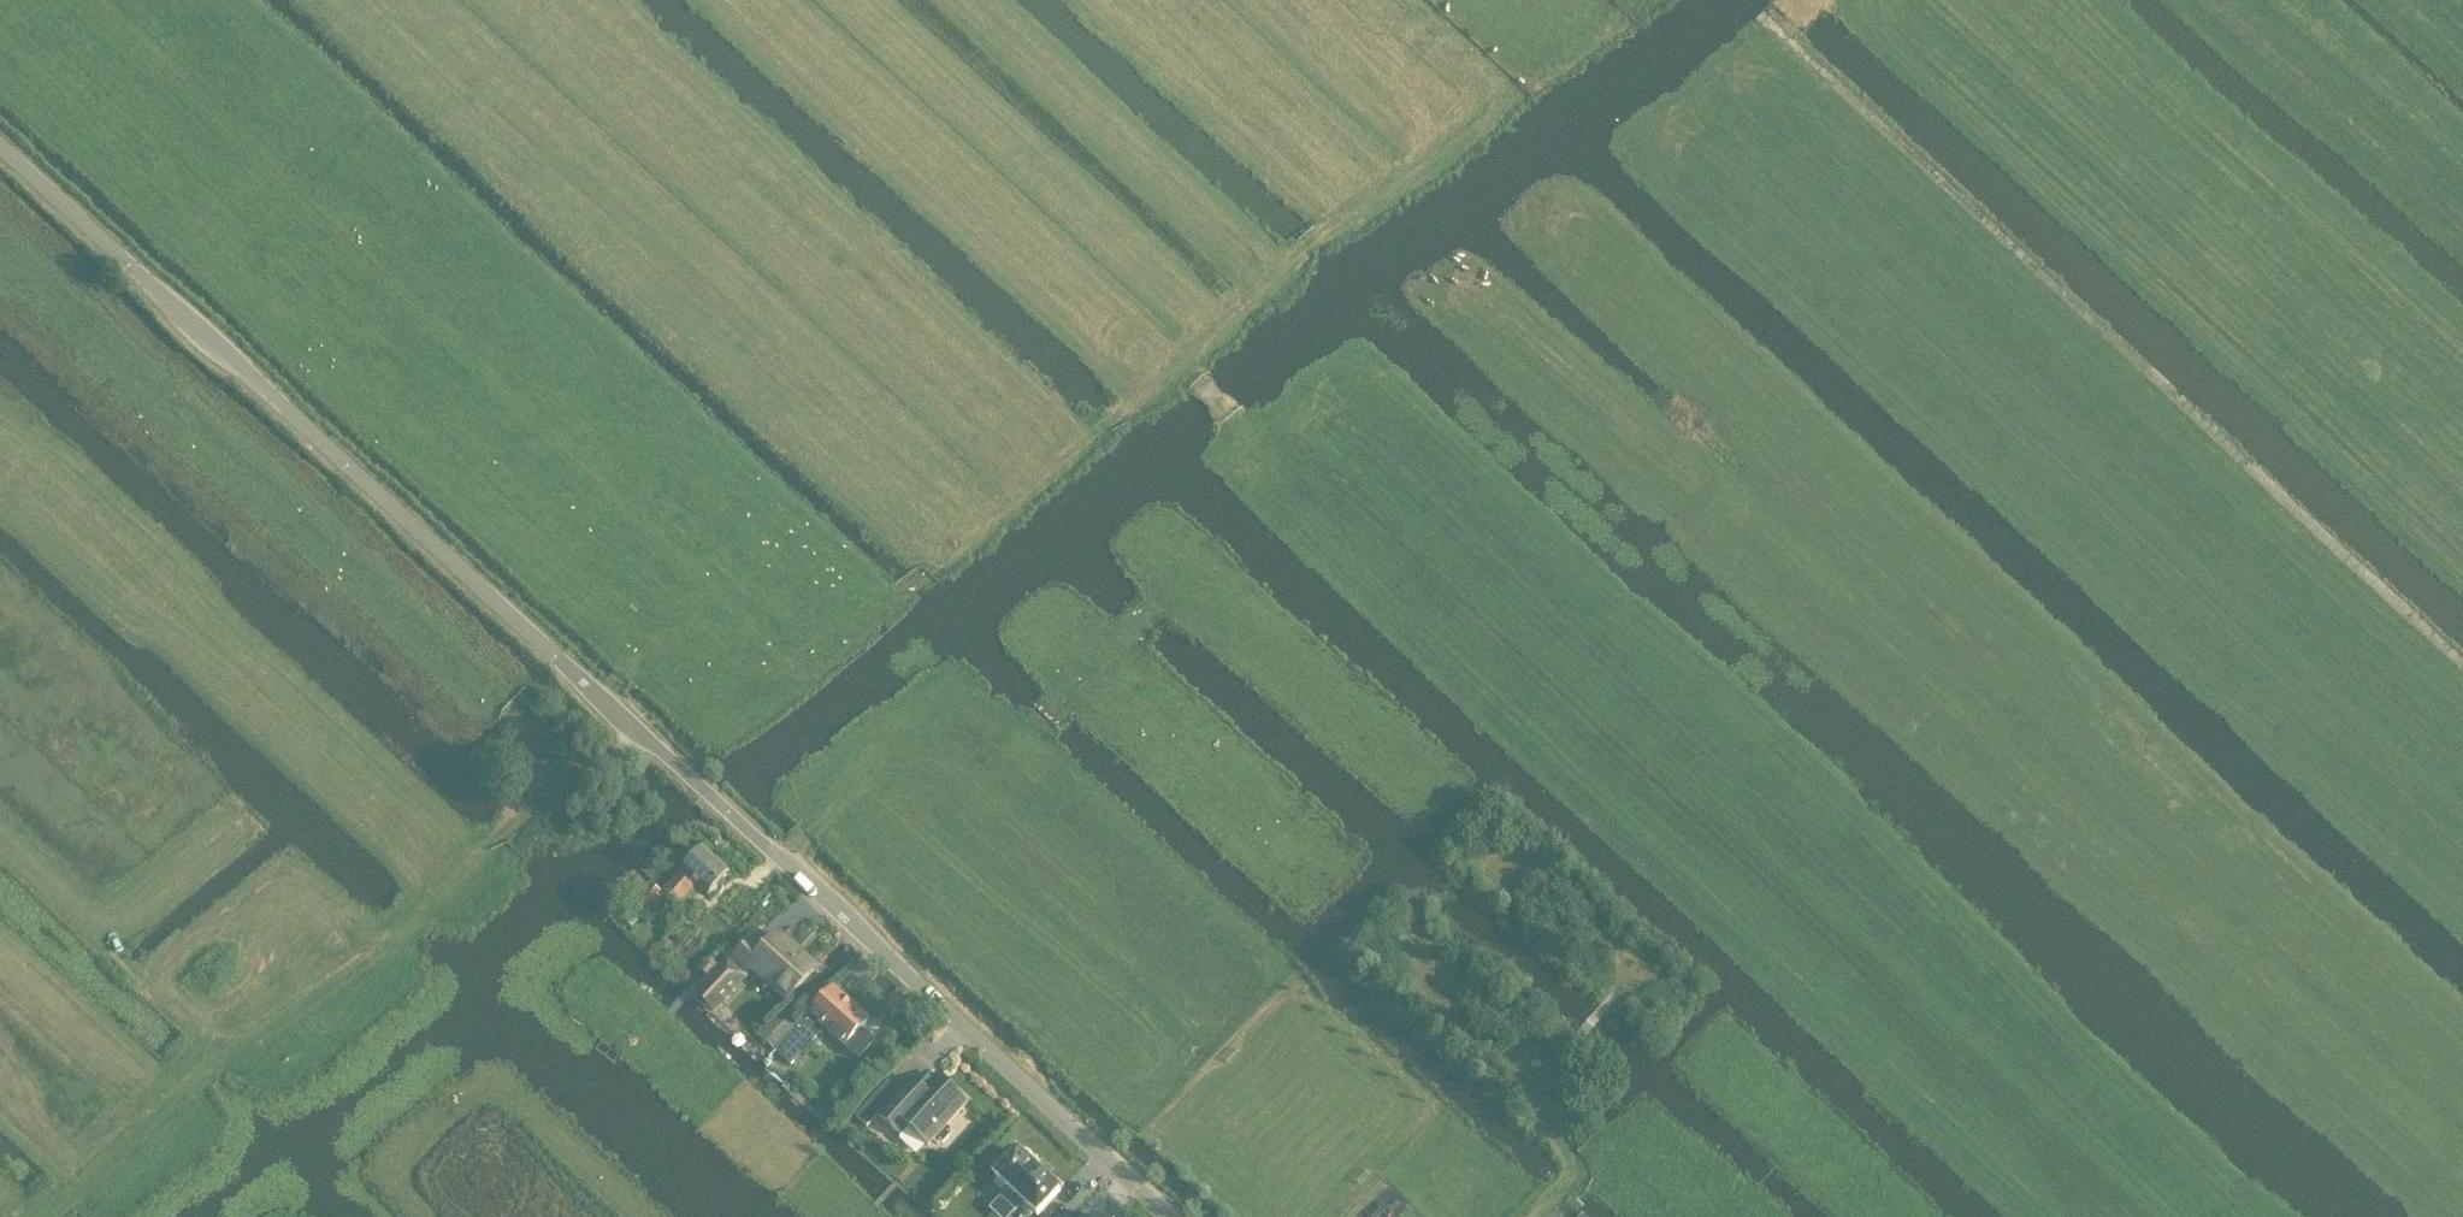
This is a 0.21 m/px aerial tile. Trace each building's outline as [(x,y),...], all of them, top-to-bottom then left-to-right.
[(729,872),(702,848),(664,890),(679,903),(696,884),(709,895),(729,872)] [(633,904),(620,917),(632,929),(645,916),(646,917),(663,896),(650,884),(633,904)] [(815,970),(778,936),(769,947),(757,936),(735,959),(747,971),(754,963),(791,997),(815,970)] [(698,994),(714,1009),(745,976),(728,961),(698,994)] [(826,995),(776,1051),(792,1064),(825,1027),(859,1057),(872,1041),(860,1031),(868,1021),(842,998),(836,1004),(826,995)] [(867,1128),(879,1116),(901,1137),(909,1129),(928,1146),(933,1141),(938,1145),(943,1145),(951,1136),(951,1131),(946,1126),(967,1104),(938,1077),(924,1092),(912,1080),(900,1093),(888,1083),(856,1118),(867,1128)] [(852,1083),(838,1098),(849,1108),(863,1092),(852,1083)] [(1017,1151),(994,1176),(1008,1189),(1001,1197),(1015,1210),(1023,1202),(1037,1215),(1060,1190),(1017,1151)]
